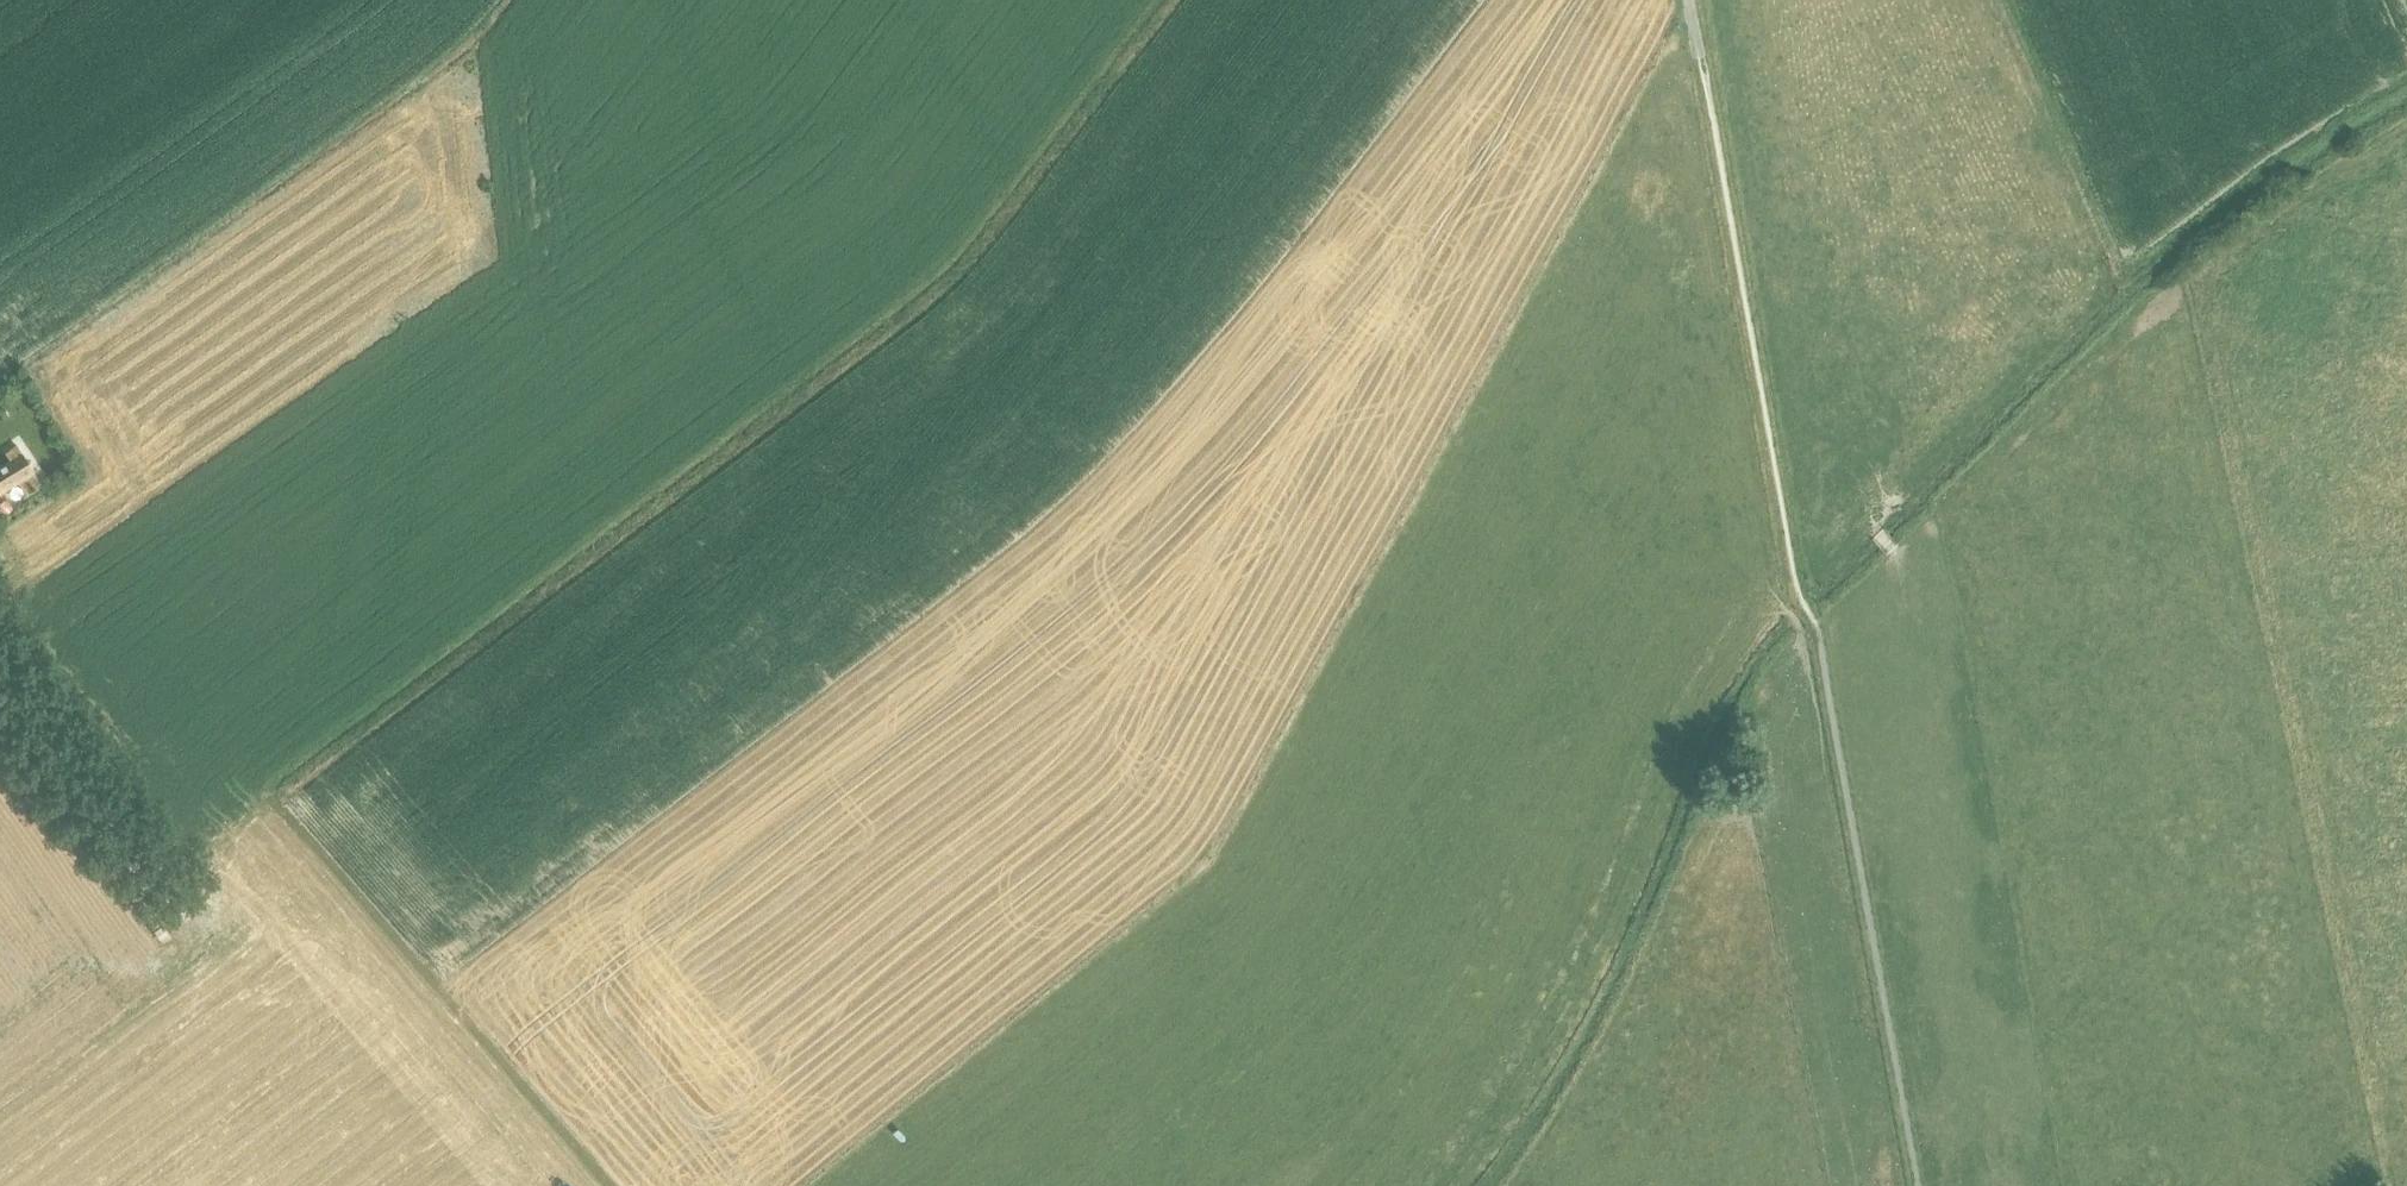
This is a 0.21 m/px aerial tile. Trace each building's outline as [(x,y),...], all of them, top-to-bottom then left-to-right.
[(16,446),(3,454),(7,461),(0,466),(0,494),(17,483),(25,496),(41,486),(16,446)]
